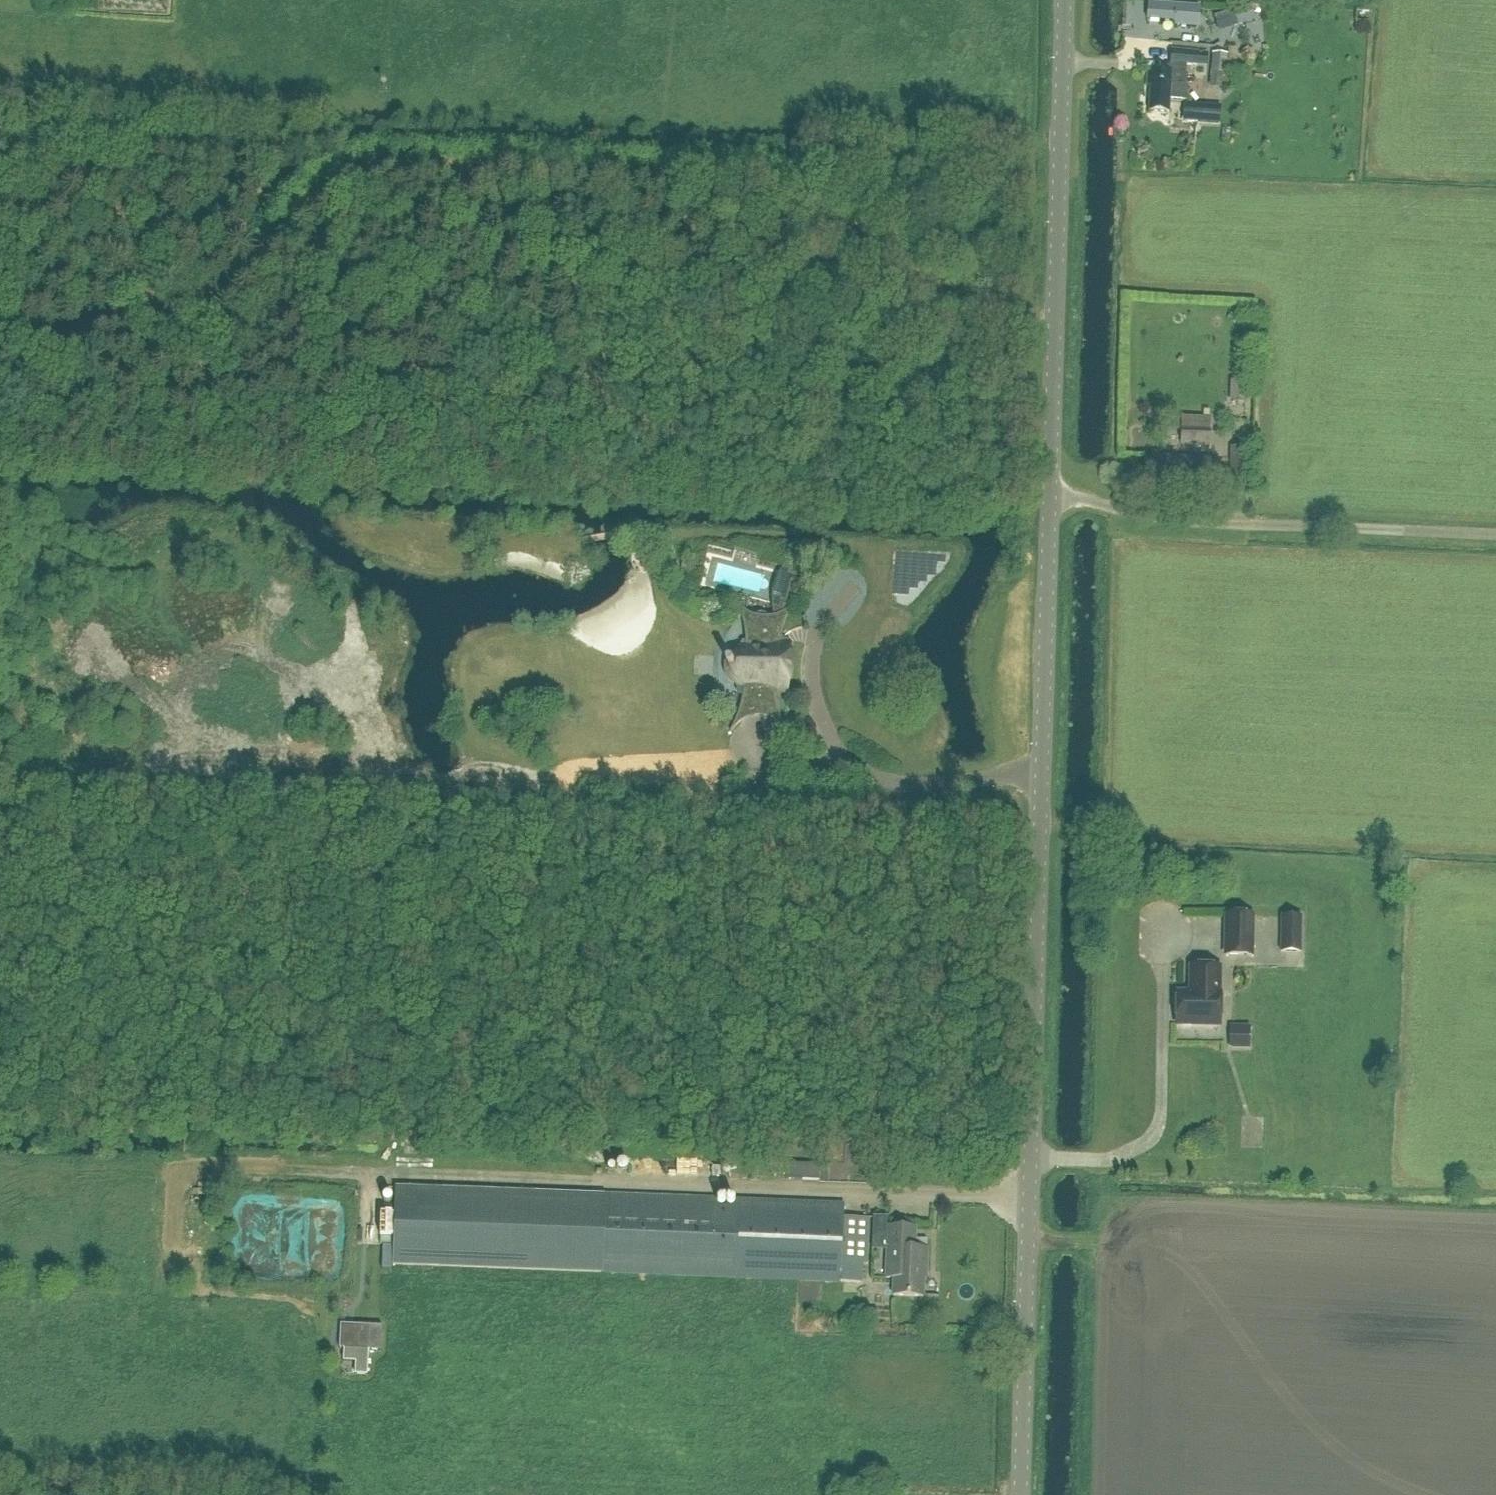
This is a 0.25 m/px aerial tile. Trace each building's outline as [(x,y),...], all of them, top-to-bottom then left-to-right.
[(1223,30),(1240,26),(1236,12),(1219,16),(1223,30)] [(1212,42),(1208,82),(1208,88),(1218,89),(1220,72),(1231,73),(1233,44),(1212,42)] [(1186,66),(1206,67),(1207,53),(1170,50),(1169,68),(1166,67),(1165,73),(1148,72),(1147,87),(1150,87),(1148,112),(1168,114),(1169,100),(1185,102),(1187,75),(1185,75),(1186,66)] [(1187,122),(1196,123),(1212,124),(1213,107),(1188,106),(1187,122)] [(1210,428),(1181,426),(1180,446),(1209,447),(1209,435),(1210,428)] [(1228,447),(1228,496),(1247,497),(1249,448),(1228,447)] [(739,605),(737,602),(736,603),(740,615),(743,625),(744,630),(744,635),(745,640),(745,645),(745,649),(745,653),(741,654),(737,656),(733,659),(731,664),(730,664),(726,665),(726,669),(730,670),(731,670),(732,675),(736,679),(740,681),(744,682),(743,686),(743,691),(742,695),(741,700),(740,705),(739,710),(737,715),(735,721),(732,726),(730,731),(731,732),(733,730),(735,728),(738,725),(740,724),(743,722),(745,721),(748,720),(751,719),(754,719),(757,718),(760,718),(763,719),(766,720),(769,721),(772,722),(774,723),(777,725),(779,727),(781,729),(783,732),(784,734),(786,734),(784,729),(782,724),(781,718),(780,713),(779,708),(778,703),(777,697),(777,692),(786,690),(784,683),(784,682),(783,681),(782,680),(781,679),(782,677),(784,673),(784,665),(783,662),(782,659),(783,658),(784,657),(785,656),(786,655),(786,654),(779,646),(780,641),(781,636),(782,630),(784,625),(785,620),(787,615),(790,610),(792,605),(790,604),(789,607),(787,609),(785,611),(783,613),(781,614),(779,616),(776,617),(773,618),(771,618),(768,618),(767,617),(764,615),(761,614),(757,614),(754,616),(754,617),(751,616),(749,615),(746,613),(744,611),(742,609),(740,607),(739,605)] [(732,754),(731,738),(719,739),(721,755),(732,754)] [(1225,916),(1225,956),(1251,956),(1251,916),(1225,916)] [(1302,916),(1281,916),(1280,953),(1302,953),(1302,916)] [(1219,1026),(1220,994),(1218,994),(1219,968),(1190,967),(1189,993),(1176,993),(1176,1025),(1219,1026)] [(1252,1032),(1232,1032),(1231,1048),(1251,1049),(1252,1032)] [(392,1265),(601,1273),(841,1283),(841,1263),(866,1264),(868,1219),(843,1218),(844,1205),(395,1187),(392,1265)] [(892,1279),(891,1295),(921,1297),(923,1271),(925,1272),(926,1250),(913,1249),(914,1228),(887,1227),(884,1278),(892,1279)]
